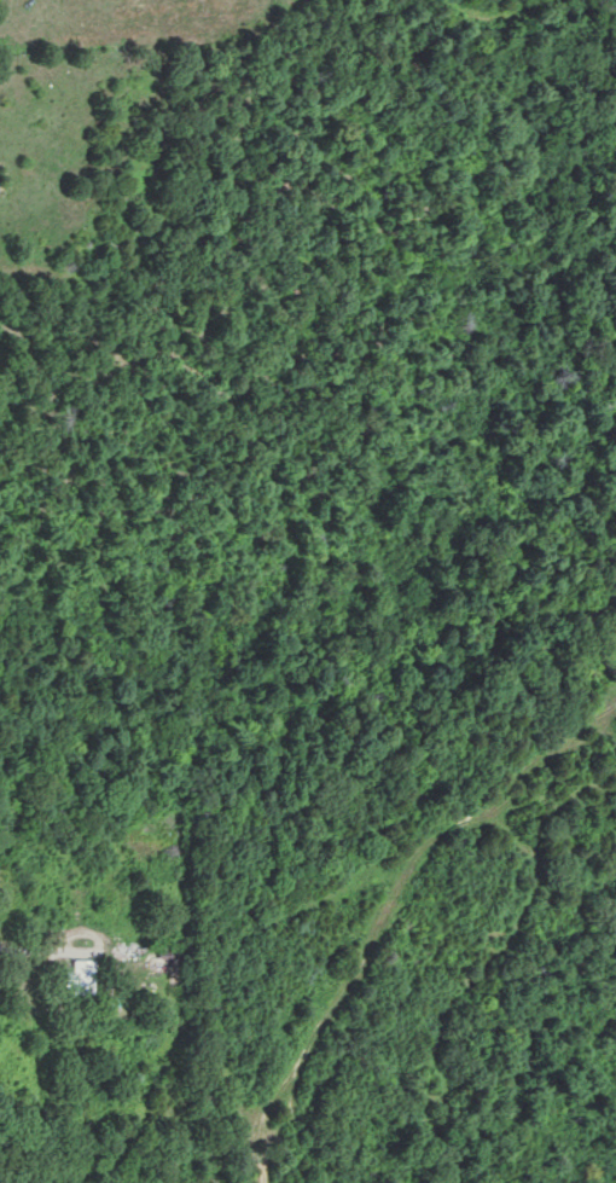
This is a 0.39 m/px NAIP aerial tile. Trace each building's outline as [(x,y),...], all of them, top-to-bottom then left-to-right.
[(76,960),(76,991),(97,991),(97,960),(76,960)]
